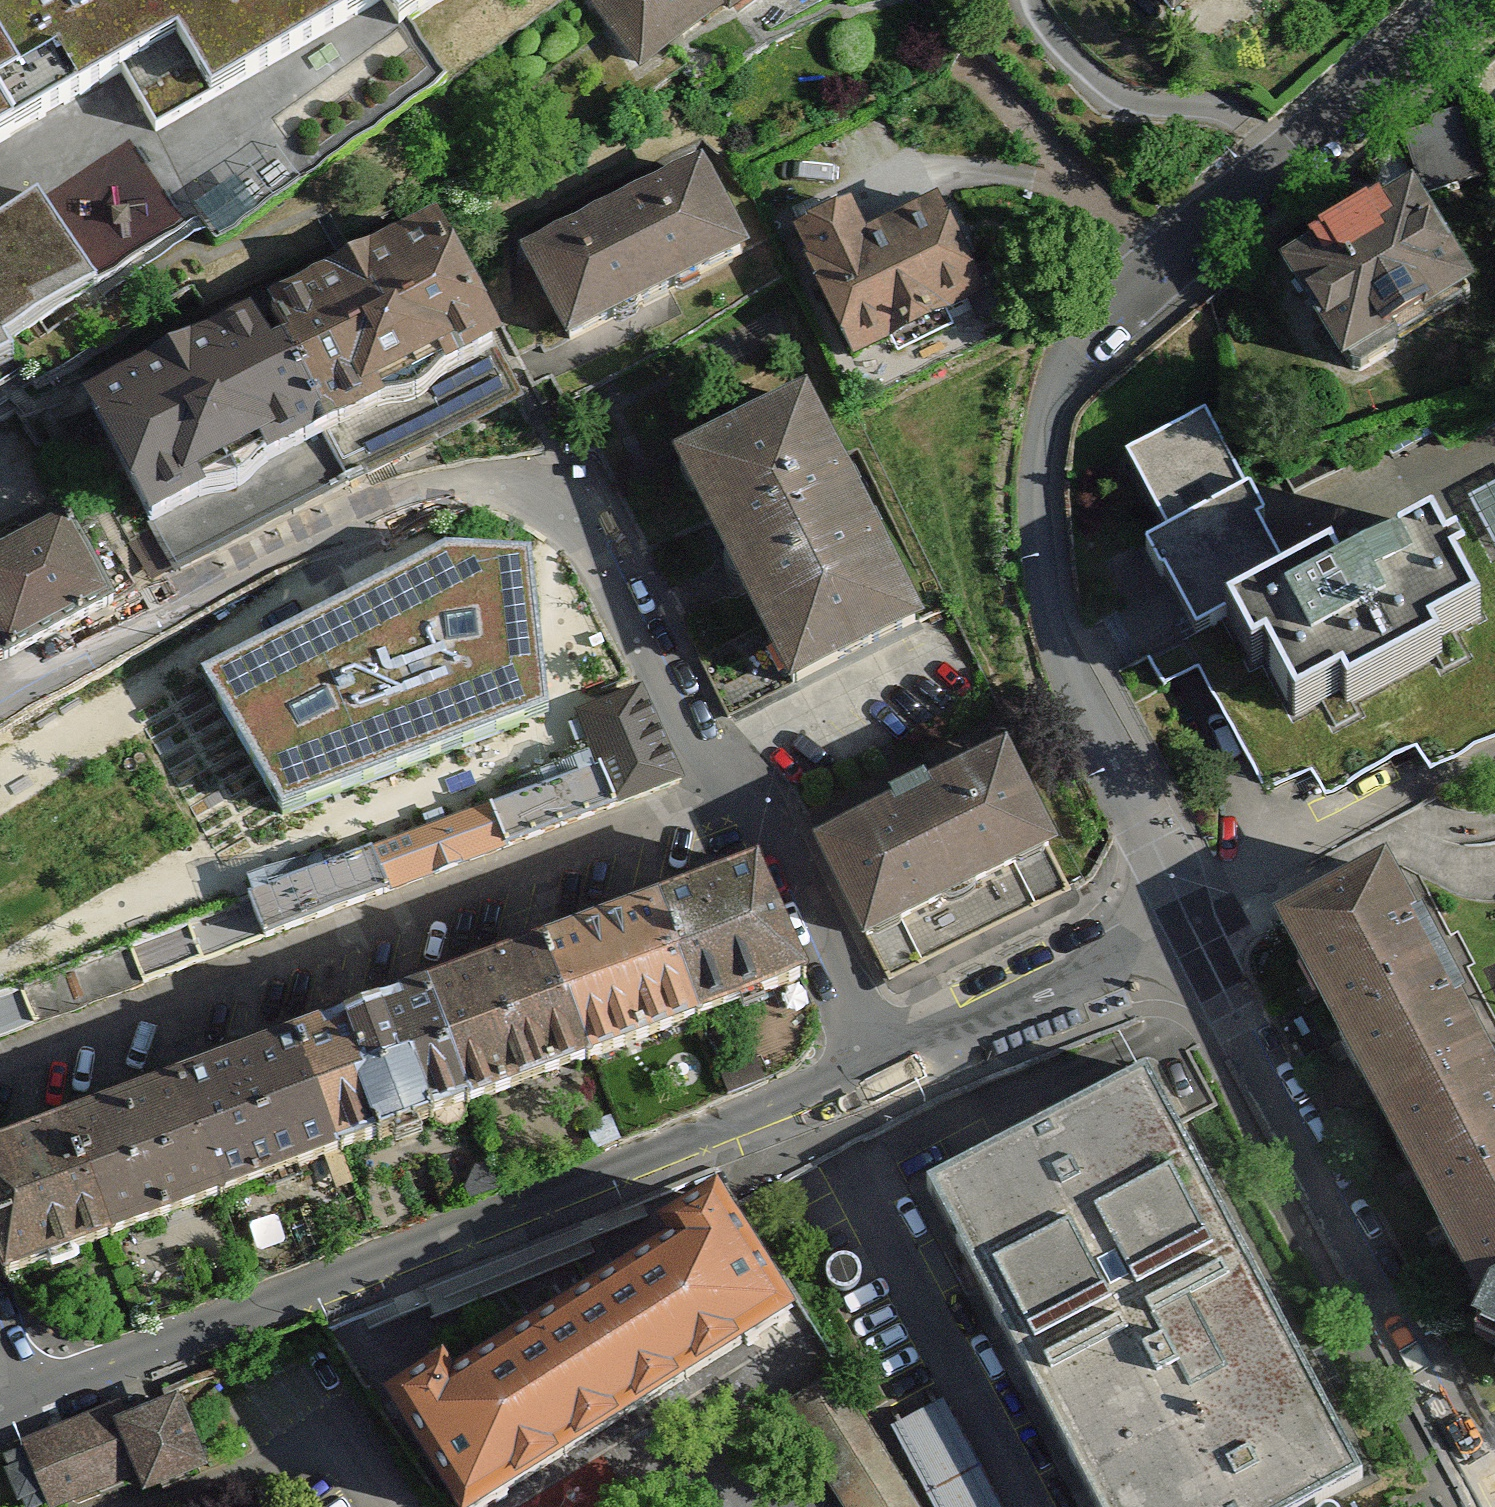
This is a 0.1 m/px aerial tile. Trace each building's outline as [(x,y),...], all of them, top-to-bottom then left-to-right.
[(58,111),(177,41),(209,101),(380,4),(401,28),(449,0),(0,0),(0,18),(58,111)] [(654,84),(772,0),(594,0),(654,84)] [(1195,48),(1254,0),(1156,0),(1195,48)] [(58,111),(0,18),(0,146),(58,111)] [(158,136),(127,154),(176,238),(207,220),(158,136)] [(710,187),(541,265),(592,377),(762,299),(710,187)] [(28,366),(20,353),(116,294),(55,193),(0,226),(0,383),(28,366)] [(1358,402),(1494,327),(1494,323),(1431,207),(1293,282),(1358,402)] [(797,250),(874,391),(1001,321),(946,219),(885,252),(864,213),(797,250)] [(522,411),(449,259),(287,336),(361,488),(522,411)] [(262,345),(102,422),(177,576),(337,499),(262,345)] [(1127,445),(1171,526),(1135,545),(1172,613),(1187,640),(1270,777),(1300,759),(1319,793),(1410,742),(1426,770),(1494,732),(1494,380),(1443,410),(1427,382),(1252,481),(1209,400),(1127,445)] [(930,641),(802,393),(673,459),(801,707),(930,641)] [(0,570),(0,636),(25,686),(132,633),(80,530),(0,570)] [(549,718),(529,565),(443,558),(202,682),(287,819),(549,718)] [(644,690),(576,717),(598,771),(615,817),(683,790),(644,690)] [(815,849),(896,1009),(1087,914),(1007,754),(815,849)] [(615,817),(598,771),(487,810),(503,855),(615,817)] [(503,855),(487,810),(371,852),(388,898),(503,855)] [(388,898),(371,852),(248,897),(265,944),(388,898)] [(761,877),(657,919),(717,1065),(821,1023),(761,877)] [(1375,1094),(1484,1037),(1401,878),(1292,935),(1375,1094)] [(657,919),(551,958),(610,1106),(717,1065),(657,919)] [(551,958),(435,1006),(492,1150),(610,1106),(551,958)] [(435,1006),(302,1056),(354,1197),(492,1150),(435,1006)] [(1494,1176),(1494,1058),(1484,1037),(1375,1094),(1435,1208),(1494,1176)] [(302,1056),(181,1097),(230,1241),(354,1197),(302,1056)] [(941,1185),(1112,1506),(1376,1506),(1148,1076),(941,1185)] [(181,1097),(74,1133),(124,1276),(230,1241),(181,1097)] [(0,1159),(0,1254),(20,1312),(124,1276),(74,1133),(0,1159)] [(1435,1208),(1487,1304),(1476,1346),(1494,1354),(1494,1176),(1435,1208)] [(393,1422),(444,1506),(594,1506),(825,1369),(726,1205),(665,1242),(704,1306),(480,1439),(450,1388),(393,1422)] [(828,1430),(876,1506),(935,1506),(872,1403),(828,1430)] [(37,1456),(59,1506),(130,1506),(151,1498),(155,1506),(202,1506),(230,1495),(195,1415),(134,1442),(124,1419),(37,1456)]
